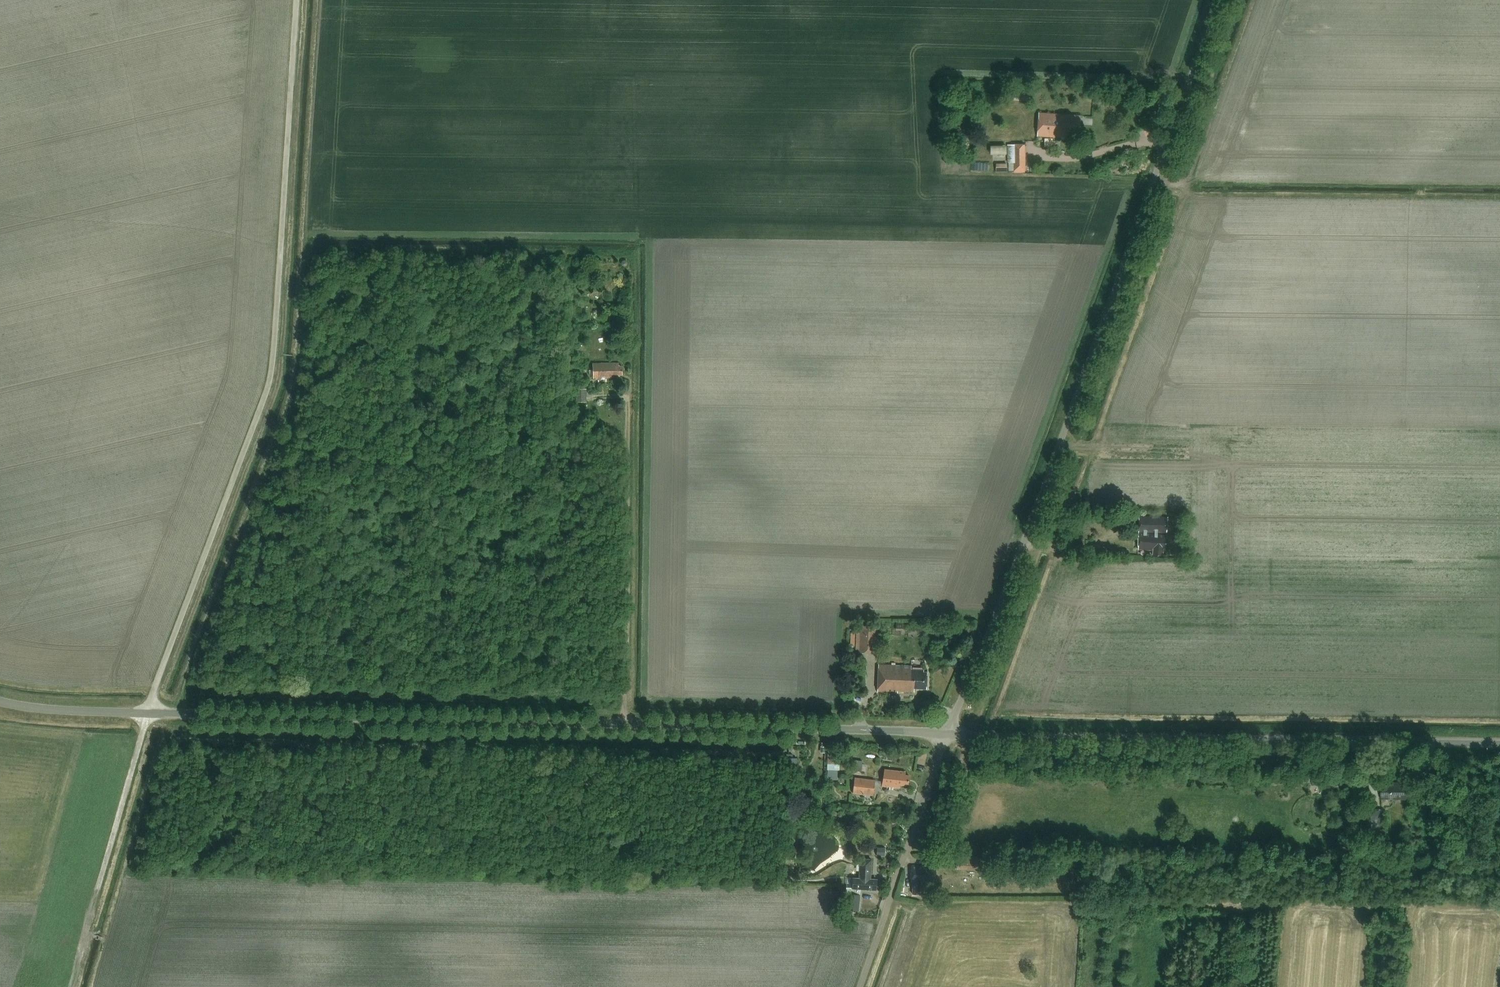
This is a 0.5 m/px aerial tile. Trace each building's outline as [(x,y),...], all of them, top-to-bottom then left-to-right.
[(1080,138),(1081,115),(1039,112),(1037,136),(1058,137),(1058,134),(1062,135),(1061,139),(1072,140),(1072,138),(1080,138)] [(1025,170),(1025,143),(1015,143),(1015,162),(1014,162),(1014,169),(1016,169),(1016,172),(1025,172),(1025,170)] [(1007,145),(990,145),(991,154),(1007,154),(1007,145)] [(622,374),(622,366),(619,366),(619,363),(593,363),(594,378),(619,377),(619,374),(622,374)] [(577,388),(577,401),(587,401),(587,388),(577,388)] [(1152,555),(1162,556),(1163,556),(1163,548),(1166,548),(1167,535),(1158,534),(1158,533),(1167,533),(1168,517),(1139,516),(1138,547),(1138,549),(1153,550),(1152,555)] [(911,628),(911,623),(897,622),(896,630),(907,631),(907,628),(911,628)] [(877,653),(878,628),(861,627),(860,629),(857,629),(856,649),(860,650),(860,653),(877,653)] [(915,689),(927,689),(928,671),(924,671),(924,667),(880,665),(879,692),(899,693),(899,692),(915,693),(915,689)] [(843,768),(842,751),(831,752),(832,778),(841,778),(840,768),(843,768)] [(782,756),(780,770),(791,771),(792,757),(782,756)] [(900,783),(908,784),(909,774),(904,773),(904,770),(886,768),(884,785),(890,786),(890,789),(893,789),(893,787),(900,787),(900,783)] [(1313,785),(1321,785),(1321,776),(1313,776),(1313,785)] [(876,780),(854,777),(853,793),(874,795),(876,780)] [(1407,799),(1407,783),(1381,783),(1381,799),(1407,799)] [(1361,833),(1381,833),(1381,809),(1362,809),(1361,833)] [(978,871),(980,856),(958,854),(956,869),(978,871)] [(846,886),(846,893),(848,893),(847,910),(859,911),(860,894),(859,894),(859,887),(875,888),(877,888),(878,878),(876,878),(871,878),(871,874),(872,874),(873,858),(861,857),(860,877),(854,876),(853,887),(846,886)] [(911,865),(911,882),(932,882),(932,879),(936,879),(936,869),(932,869),(932,866),(911,865)]
